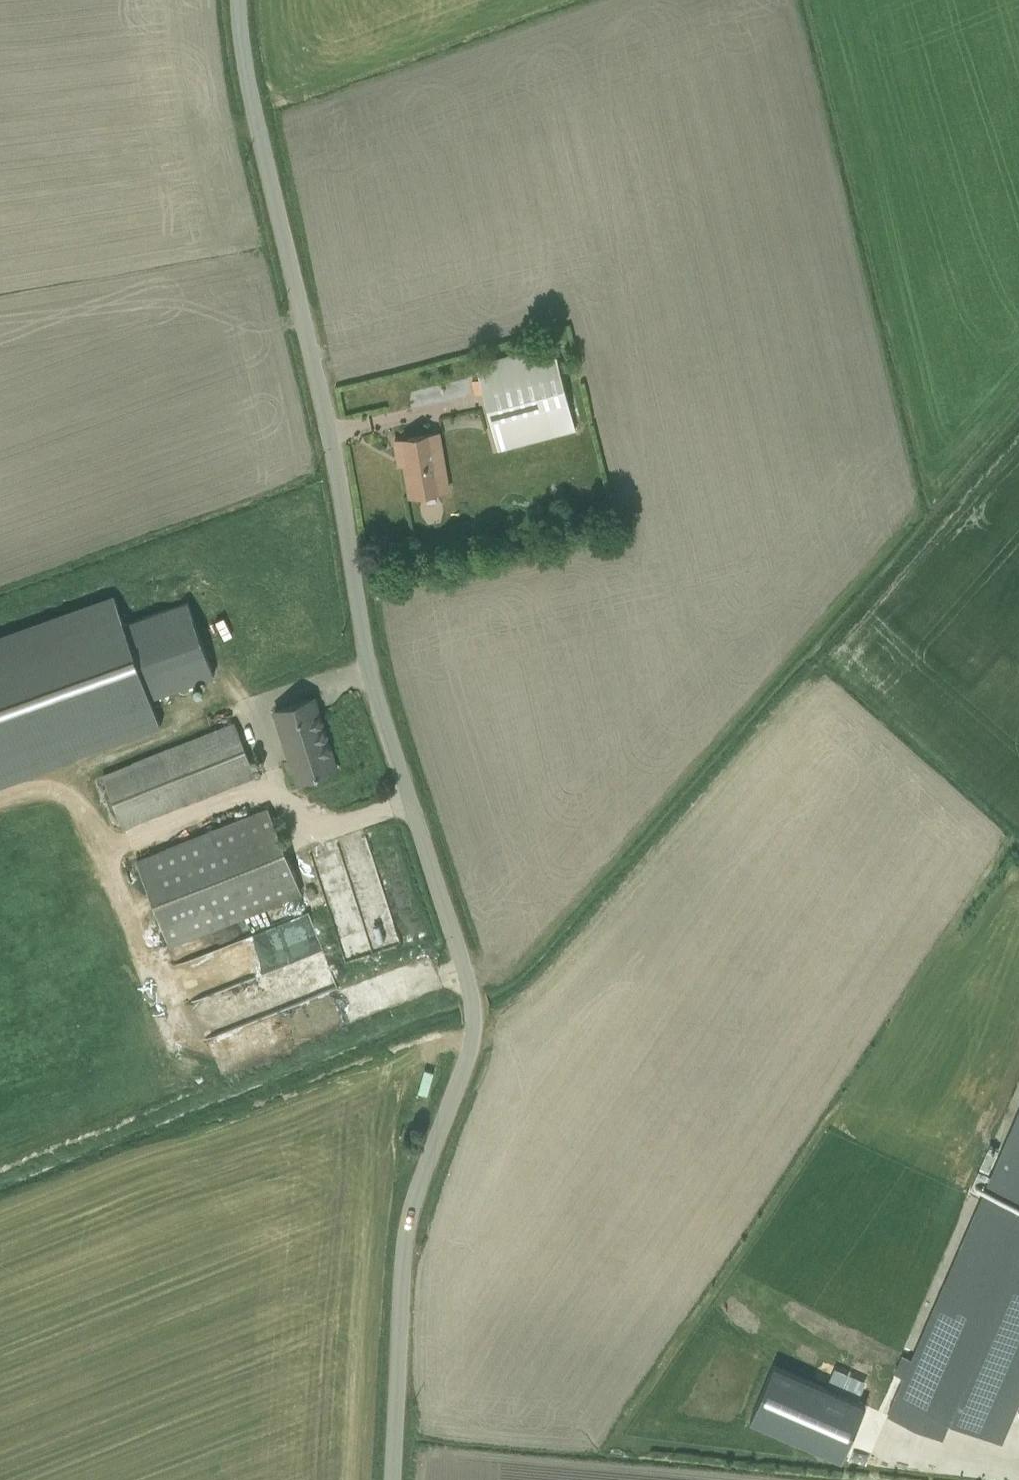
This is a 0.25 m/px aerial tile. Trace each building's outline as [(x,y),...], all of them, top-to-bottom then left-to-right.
[(480,366),(497,450),(573,435),(555,351),(480,366)] [(444,377),(443,391),(458,392),(459,377),(444,377)] [(407,495),(446,488),(435,429),(396,436),(407,495)] [(0,632),(0,783),(160,723),(152,697),(215,675),(187,601),(125,622),(112,592),(0,632)] [(212,609),(201,617),(212,631),(223,623),(212,609)] [(293,782),(337,770),(314,692),(270,704),(293,782)] [(236,728),(102,781),(143,887),(161,880),(178,921),(161,928),(171,953),(304,900),(236,728)] [(328,888),(349,956),(376,948),(356,880),(328,888)] [(191,1034),(329,981),(315,947),(177,1000),(191,1034)] [(1018,1406),(1018,1077),(984,1175),(994,1179),(991,1186),(1009,1193),(1006,1203),(968,1190),(952,1235),(956,1237),(952,1247),(962,1250),(956,1264),(932,1256),(877,1411),(933,1431),(939,1416),(993,1435),(1003,1407),(1017,1412),(1018,1406)]
